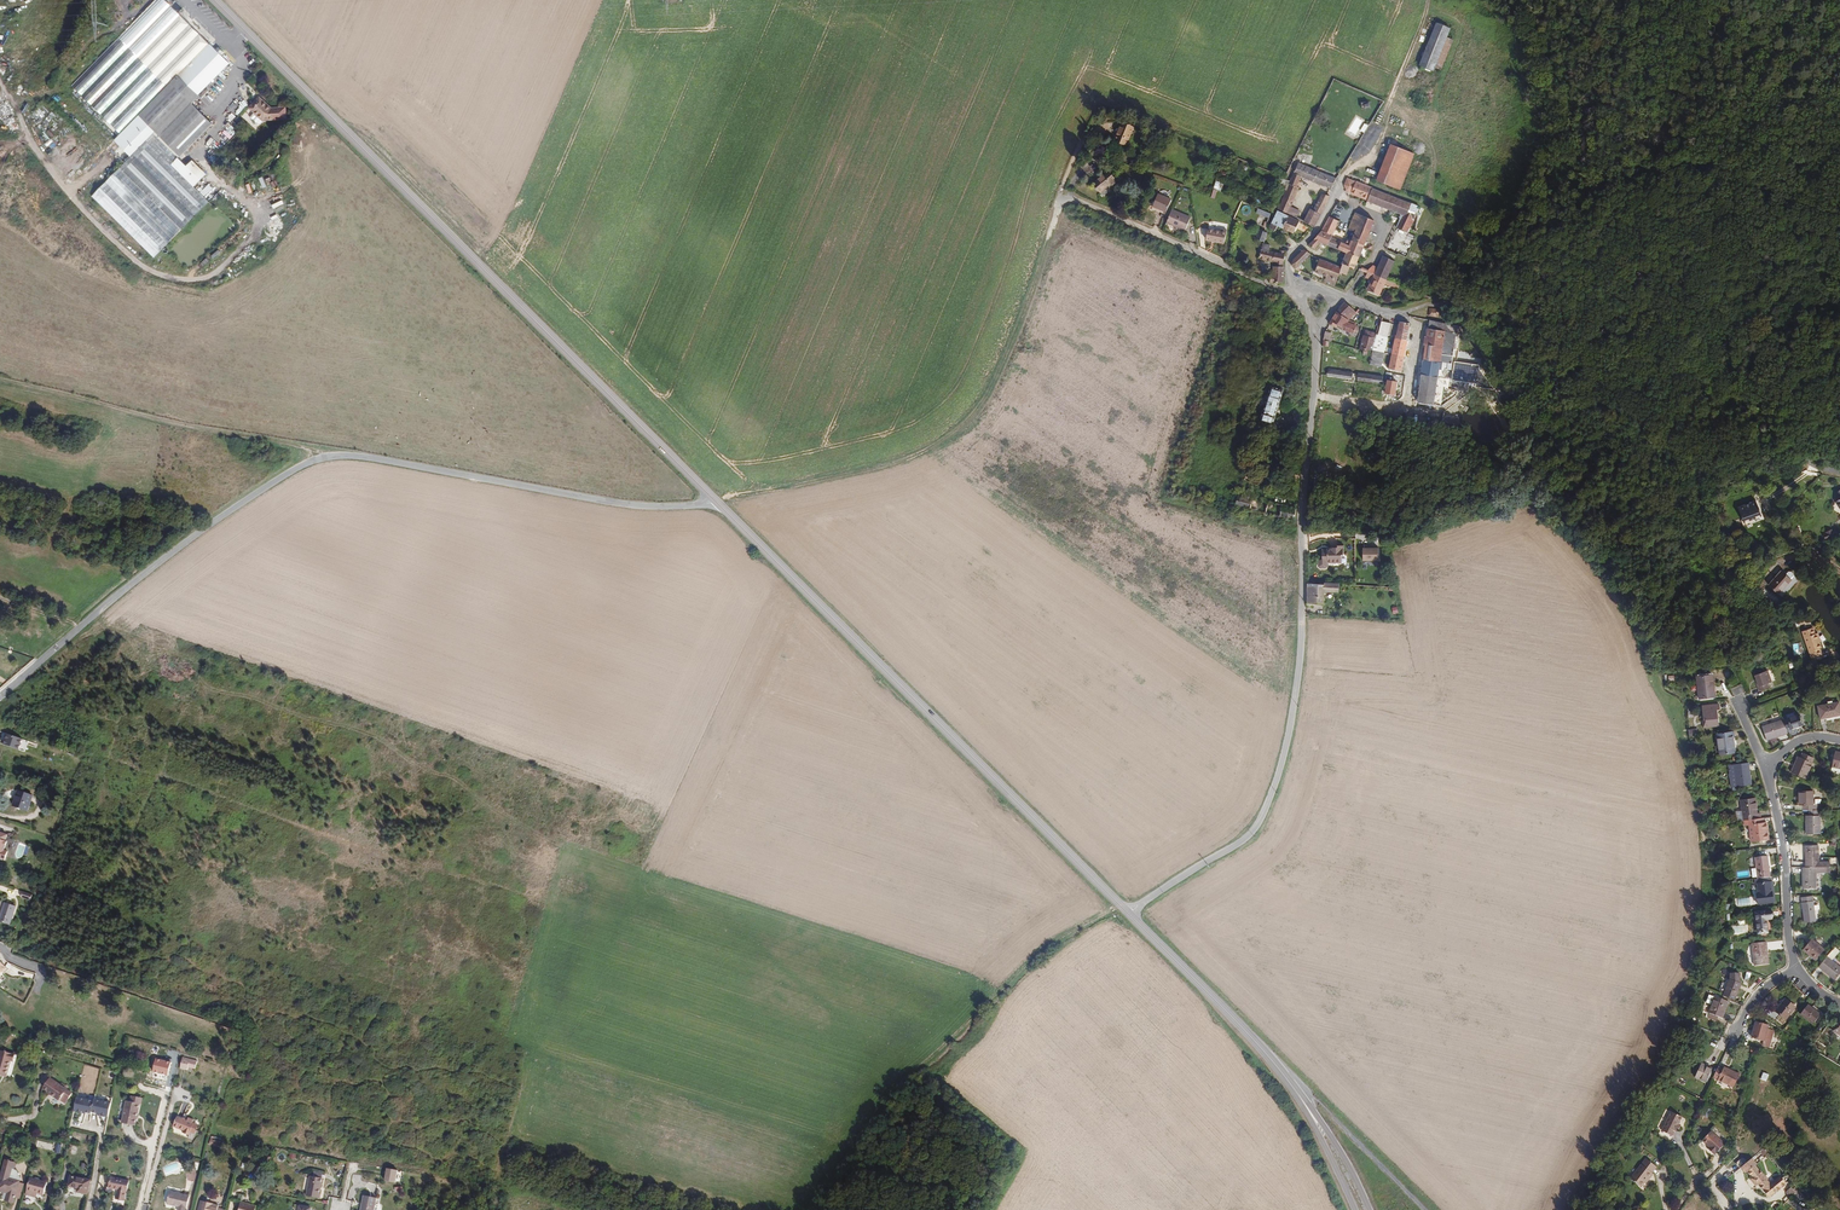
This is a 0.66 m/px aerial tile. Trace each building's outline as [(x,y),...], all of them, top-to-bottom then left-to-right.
[(120,39),(72,87),(93,107),(122,136),(139,119),(154,134),(92,197),(155,258),(172,241),(174,243),(214,201),(196,184),(208,172),(186,151),(199,138),(214,123),(212,121),(215,119),(196,101),(200,96),(199,95),(229,64),(227,63),(228,62),(214,48),(215,46),(166,0),(158,0),(120,39)] [(1434,66),(1446,37),(1449,28),(1437,23),(1420,65),(1433,70),(1434,66)] [(1442,68),(1453,40),(1446,37),(1434,66),(1442,68)] [(269,108),(257,97),(248,107),(263,120),(279,120),(278,108),(269,108)] [(1127,145),(1135,125),(1122,120),(1120,124),(1113,139),(1127,145)] [(1400,191),(1414,155),(1393,147),(1379,183),(1400,191)] [(1291,208),(1301,186),(1299,185),(1302,180),(1331,192),(1336,182),(1298,165),(1290,183),(1284,196),(1277,211),(1293,218),(1296,212),(1293,211),(1294,209),(1291,208)] [(1117,180),(1108,169),(1091,183),(1100,194),(1117,180)] [(1422,209),(1347,183),(1345,188),(1345,193),(1371,202),(1370,204),(1405,216),(1397,233),(1409,238),(1422,209)] [(1167,212),(1172,200),(1157,193),(1152,206),(1167,212)] [(1321,216),(1326,205),(1328,198),(1322,195),(1314,210),(1311,209),(1303,224),(1313,229),(1321,216)] [(1271,214),(1258,208),(1256,212),(1269,218),(1271,214)] [(1185,231),(1190,217),(1172,209),(1167,223),(1185,231)] [(1281,231),(1287,217),(1277,213),(1267,233),(1274,236),(1277,229),(1281,231)] [(1361,261),(1376,222),(1356,214),(1348,233),(1355,236),(1352,242),(1350,248),(1346,247),(1341,244),(1337,253),(1345,256),(1361,262),(1361,261)] [(1293,235),(1298,223),(1287,217),(1281,231),(1293,235)] [(1331,240),(1337,227),(1328,222),(1320,236),(1331,240)] [(1224,243),(1226,230),(1208,227),(1206,239),(1224,243)] [(1264,241),(1267,232),(1264,231),(1258,229),(1255,238),(1264,241)] [(1389,281),(1409,238),(1397,233),(1379,272),(1372,270),(1370,274),(1389,282),(1389,281)] [(1314,253),(1320,246),(1326,248),(1331,240),(1320,236),(1307,249),(1314,253)] [(1337,253),(1341,244),(1331,240),(1326,248),(1337,253)] [(1284,285),(1283,258),(1282,258),(1278,257),(1266,256),(1268,249),(1262,247),(1257,263),(1274,265),(1274,275),(1269,275),(1269,282),(1269,285),(1284,285)] [(1298,271),(1310,258),(1304,253),(1291,267),(1291,271),(1295,274),(1298,275),(1300,273),(1298,271)] [(1356,273),(1361,262),(1345,256),(1340,271),(1339,274),(1348,278),(1351,271),(1356,273)] [(1339,274),(1340,271),(1319,263),(1314,275),(1325,280),(1323,285),(1334,289),(1339,274)] [(1382,297),(1389,282),(1370,274),(1368,279),(1375,282),(1370,292),(1382,297)] [(1351,323),(1357,315),(1346,306),(1337,316),(1331,329),(1335,330),(1335,328),(1346,331),(1345,333),(1356,336),(1358,326),(1351,323)] [(1438,317),(1439,309),(1430,308),(1429,317),(1438,317)] [(1408,343),(1413,319),(1406,317),(1403,319),(1402,322),(1397,341),(1396,341),(1391,367),(1404,369),(1409,344),(1408,343)] [(1436,378),(1440,379),(1442,365),(1437,365),(1439,355),(1450,357),(1451,351),(1452,342),(1453,337),(1460,338),(1456,325),(1428,321),(1420,375),(1436,378)] [(1384,354),(1391,327),(1382,325),(1379,335),(1375,351),(1384,354)] [(1311,348),(1306,333),(1294,330),(1290,341),(1311,348)] [(1375,351),(1379,335),(1369,332),(1363,352),(1375,351)] [(1334,345),(1336,337),(1329,335),(1328,343),(1332,344),(1334,345)] [(1381,365),(1384,354),(1375,351),(1374,354),(1373,358),(1372,363),(1381,365)] [(1449,364),(1450,357),(1439,355),(1437,365),(1442,365),(1440,379),(1442,379),(1443,370),(1448,370),(1449,364)] [(1493,389),(1476,371),(1476,368),(1449,364),(1448,370),(1447,375),(1450,376),(1449,381),(1468,383),(1474,384),(1474,387),(1474,388),(1492,390),(1493,389)] [(1354,382),(1355,374),(1330,371),(1329,379),(1354,382)] [(1379,385),(1380,377),(1361,375),(1360,382),(1379,385)] [(1434,390),(1436,378),(1420,375),(1418,388),(1434,390)] [(1445,398),(1446,390),(1440,389),(1442,379),(1440,379),(1436,378),(1434,390),(1433,391),(1433,393),(1432,402),(1438,402),(1444,399),(1444,398),(1445,398)] [(1274,426),(1285,390),(1273,386),(1262,423),(1274,426)] [(1432,402),(1433,393),(1417,391),(1416,402),(1432,405),(1432,402)] [(1460,430),(1461,422),(1449,420),(1447,428),(1460,430)] [(1257,475),(1257,473),(1247,470),(1245,479),(1249,480),(1251,474),(1257,475)] [(1298,497),(1300,472),(1291,471),(1290,480),(1289,496),(1298,497)] [(1297,507),(1240,495),(1236,508),(1297,522),(1297,507)] [(1761,511),(1756,498),(1737,505),(1743,518),(1760,512),(1761,511)] [(1827,533),(1828,535),(1824,537),(1826,541),(1839,535),(1837,531),(1833,533),(1832,530),(1827,533)] [(1838,541),(1835,542),(1835,541),(1829,544),(1830,545),(1827,546),(1829,551),(1830,551),(1839,546),(1839,545),(1838,541)] [(1342,565),(1342,556),(1343,557),(1344,547),(1338,547),(1338,548),(1331,548),(1329,550),(1324,550),(1324,554),(1322,554),(1322,560),(1327,561),(1327,563),(1327,564),(1342,565)] [(1381,548),(1365,548),(1365,561),(1381,562),(1381,548)] [(1777,592),(1791,579),(1786,573),(1782,569),(1768,582),(1777,592)] [(1795,575),(1790,570),(1786,573),(1791,579),(1795,575)] [(1322,604),(1323,593),(1338,594),(1339,584),(1324,584),(1310,583),(1306,583),(1306,607),(1311,607),(1311,604),(1322,604)] [(1818,642),(1815,634),(1813,628),(1803,631),(1812,657),(1821,653),(1819,648),(1821,647),(1819,641),(1818,642)] [(1772,682),(1767,670),(1755,675),(1757,680),(1755,681),(1759,691),(1770,687),(1769,684),(1772,682)] [(1713,674),(1697,676),(1700,698),(1716,696),(1713,674)] [(1838,701),(1816,705),(1819,720),(1830,718),(1829,716),(1839,714),(1839,710),(1838,701)] [(1719,724),(1718,709),(1720,709),(1720,703),(1710,704),(1710,706),(1704,707),(1705,717),(1708,717),(1708,725),(1719,724)] [(1802,723),(1798,713),(1787,716),(1786,712),(1782,713),(1784,719),(1787,729),(1802,723)] [(1789,733),(1787,729),(1784,719),(1763,727),(1768,740),(1780,736),(1779,733),(1782,732),(1783,735),(1789,733)] [(1736,752),(1734,739),(1735,739),(1734,732),(1718,734),(1720,754),(1736,752)] [(23,739),(7,734),(3,744),(19,750),(23,739)] [(1835,750),(1832,765),(1831,768),(1839,769),(1839,751),(1835,750)] [(1805,779),(1812,764),(1811,763),(1813,757),(1803,753),(1801,758),(1799,758),(1792,774),(1805,779)] [(1751,786),(1749,763),(1734,764),(1737,787),(1751,786)] [(30,811),(36,795),(22,790),(17,806),(30,811)] [(1813,804),(1813,791),(1799,792),(1799,804),(1802,804),(1802,810),(1809,810),(1817,809),(1816,803),(1813,804)] [(1756,813),(1755,798),(1740,800),(1741,810),(1735,811),(1736,815),(1736,821),(1745,820),(1757,818),(1756,813)] [(1821,832),(1820,814),(1819,814),(1818,809),(1817,809),(1809,810),(1809,814),(1806,814),(1806,833),(1821,832)] [(1768,838),(1767,823),(1764,822),(1764,817),(1760,818),(1757,818),(1745,820),(1745,825),(1750,825),(1751,840),(1768,838)] [(9,842),(7,841),(9,835),(0,831),(0,857),(7,860),(10,851),(6,850),(9,842)] [(1817,861),(1817,845),(1805,845),(1805,866),(1827,866),(1829,866),(1829,861),(1817,861)] [(1770,877),(1768,856),(1755,857),(1755,868),(1756,879),(1767,877),(1770,877)] [(1827,871),(1827,866),(1805,866),(1802,866),(1802,886),(1816,886),(1816,871),(1827,871)] [(1770,903),(1768,882),(1770,882),(1770,877),(1767,877),(1756,879),(1752,879),(1753,886),(1757,885),(1758,895),(1754,895),(1755,905),(1770,903)] [(1815,922),(1812,896),(1801,897),(1804,924),(1815,922)] [(14,924),(18,905),(7,902),(2,920),(14,924)] [(1769,921),(1772,921),(1771,913),(1755,915),(1757,935),(1758,935),(1771,934),(1769,921)] [(1824,949),(1812,939),(1802,950),(1815,961),(1824,949)] [(1769,963),(1767,942),(1751,943),(1753,965),(1769,963)] [(1832,961),(1839,951),(1836,947),(1831,951),(1817,967),(1833,980),(1839,971),(1839,968),(1832,961)] [(0,956),(0,976),(6,970),(7,971),(11,967),(0,956)] [(1733,999),(1739,984),(1739,973),(1729,974),(1729,980),(1722,995),(1733,999)] [(1717,1008),(1721,999),(1714,997),(1710,1005),(1717,1008)] [(1785,1021),(1795,1006),(1783,998),(1774,1013),(1785,1021)] [(1728,1021),(1735,1005),(1721,999),(1717,1008),(1712,1019),(1722,1023),(1724,1019),(1728,1021)] [(1820,1015),(1808,1005),(1800,1014),(1812,1025),(1820,1015)] [(1768,1029),(1768,1026),(1755,1023),(1751,1038),(1764,1042),(1768,1029)] [(1775,1031),(1768,1029),(1763,1047),(1771,1049),(1775,1031)] [(21,1063),(23,1064),(26,1057),(5,1051),(0,1069),(0,1075),(16,1079),(21,1063)] [(193,1068),(195,1061),(187,1059),(184,1069),(192,1071),(193,1068)] [(199,1070),(202,1063),(195,1061),(193,1068),(199,1070)] [(1705,1083),(1712,1069),(1702,1064),(1695,1077),(1705,1083)] [(1732,1087),(1739,1074),(1723,1066),(1722,1068),(1719,1067),(1713,1077),(1732,1087)] [(75,1094),(52,1078),(44,1090),(46,1091),(48,1093),(50,1091),(53,1093),(51,1096),(51,1097),(60,1103),(62,1100),(65,1096),(71,1100),(75,1094)] [(68,1104),(71,1100),(65,1096),(62,1100),(68,1104)] [(77,1097),(75,1111),(92,1114),(94,1100),(77,1097)] [(113,1103),(95,1100),(92,1114),(94,1114),(110,1117),(113,1103)] [(141,1104),(131,1102),(128,1101),(123,1123),(137,1126),(141,1104)] [(1679,1125),(1680,1123),(1681,1123),(1683,1119),(1671,1112),(1661,1131),(1673,1137),(1676,1132),(1678,1133),(1682,1126),(1679,1125)] [(193,1122),(194,1120),(192,1119),(193,1117),(189,1116),(188,1119),(182,1116),(179,1115),(175,1124),(186,1129),(192,1132),(193,1130),(196,1123),(193,1122)] [(1662,1119),(1657,1127),(1661,1130),(1666,1121),(1662,1119)] [(1724,1144),(1711,1131),(1702,1140),(1709,1147),(1707,1148),(1714,1155),(1719,1150),(1724,1144)] [(1765,1158),(1760,1152),(1756,1156),(1761,1161),(1765,1158)] [(1767,1199),(1784,1185),(1776,1176),(1767,1183),(1755,1168),(1757,1166),(1752,1159),(1743,1166),(1738,1171),(1743,1178),(1746,1175),(1751,1181),(1748,1183),(1753,1190),(1756,1187),(1767,1199)] [(1652,1174),(1657,1168),(1647,1160),(1631,1180),(1641,1188),(1645,1183),(1648,1179),(1649,1180),(1653,1175),(1652,1174)] [(20,1164),(11,1161),(10,1167),(8,1166),(1,1192),(9,1194),(12,1195),(10,1201),(9,1202),(18,1205),(20,1198),(24,1184),(25,1183),(24,1182),(13,1179),(16,1171),(18,1171),(20,1164)] [(1738,1171),(1743,1166),(1739,1162),(1732,1168),(1733,1169),(1736,1172),(1738,1171)] [(387,1167),(385,1180),(396,1182),(399,1170),(387,1167)] [(24,1178),(22,1175),(20,1172),(18,1171),(16,1171),(13,1179),(24,1182),(25,1181),(24,1178)] [(88,1195),(91,1180),(71,1175),(68,1186),(78,1188),(77,1192),(88,1195)] [(323,1192),(326,1178),(323,1178),(315,1176),(313,1175),(309,1195),(323,1198),(324,1193),(323,1192)] [(49,1193),(52,1181),(34,1176),(29,1194),(41,1197),(43,1191),(49,1193)] [(135,1181),(116,1177),(114,1186),(111,1186),(110,1189),(123,1192),(121,1197),(130,1200),(132,1190),(135,1181)] [(1783,1199),(1790,1193),(1784,1186),(1777,1192),(1783,1199)] [(189,1195),(169,1189),(166,1201),(178,1205),(176,1209),(178,1209),(184,1209),(185,1207),(186,1207),(189,1195)] [(379,1197),(367,1195),(364,1209),(376,1209),(379,1197)] [(219,1206),(220,1203),(214,1202),(214,1201),(203,1198),(202,1205),(200,1209),(226,1209),(226,1208),(219,1206)] [(259,1204),(243,1200),(240,1209),(257,1209),(259,1204)]
